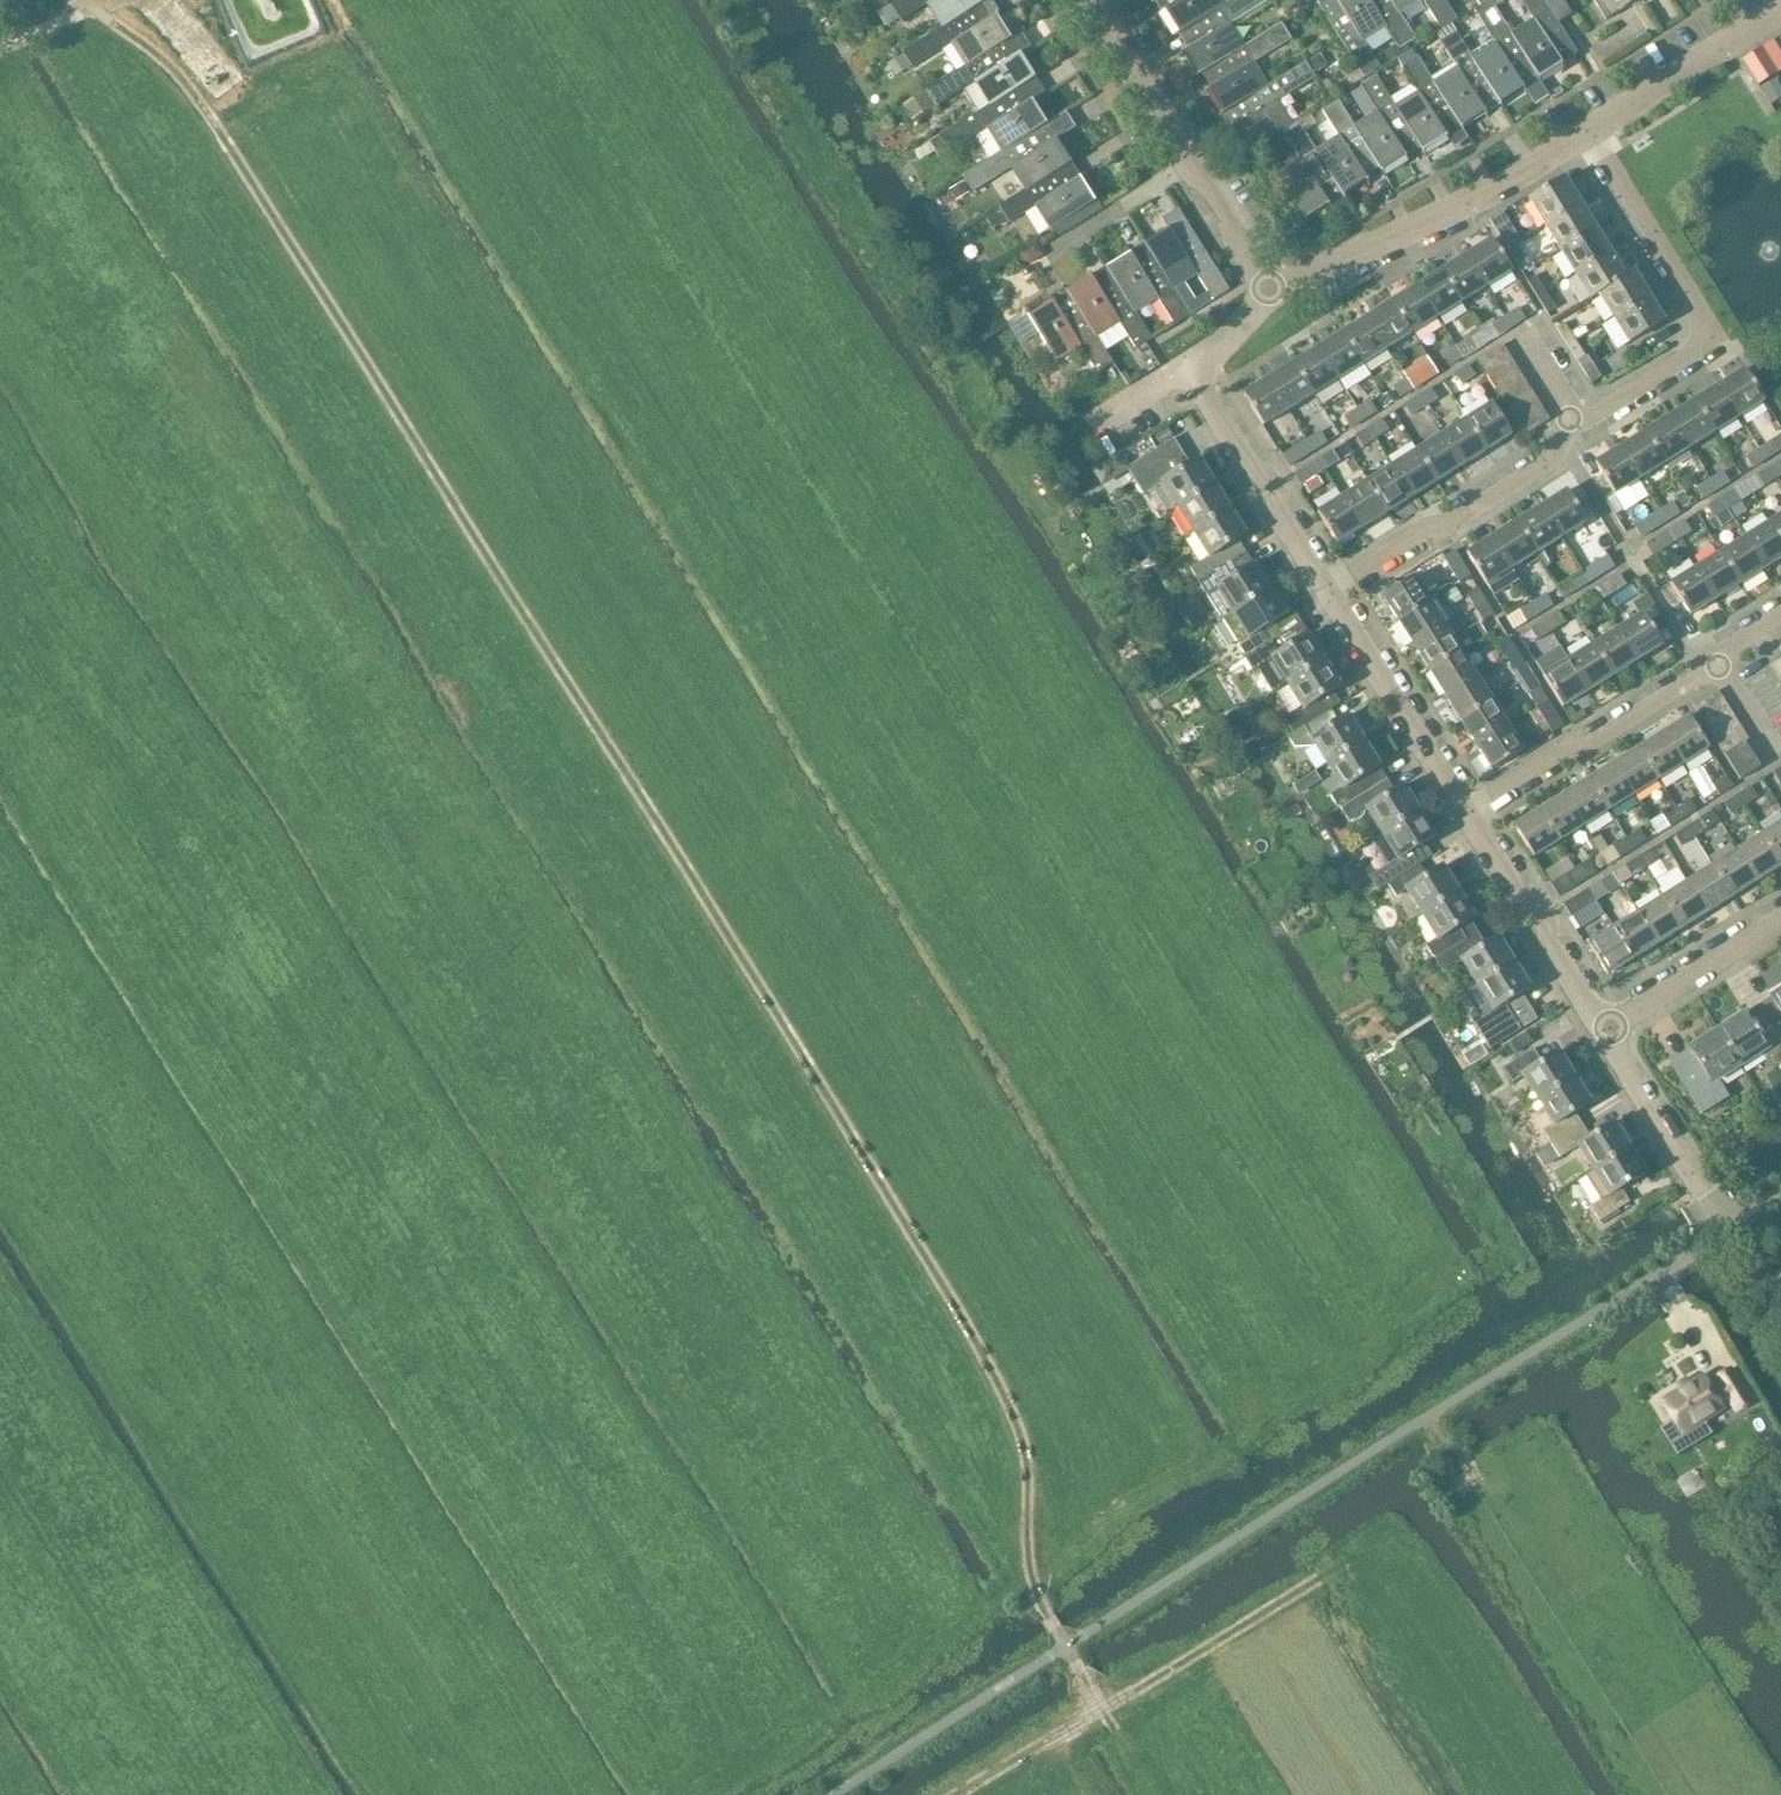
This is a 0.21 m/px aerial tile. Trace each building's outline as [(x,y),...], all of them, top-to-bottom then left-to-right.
[(985,1),(986,0),(898,0),(890,5),(897,17),(898,18),(900,21),(931,2),(945,26),(985,1)] [(1168,8),(1166,9),(1181,33),(1197,23),(1196,22),(1217,9),(1211,0),(1163,0),(1168,8)] [(1202,74),(1222,62),(1238,51),(1237,50),(1224,29),(1267,1),(1266,0),(1231,0),(1196,22),(1197,23),(1205,37),(1187,49),(1202,74)] [(1382,23),(1383,23),(1369,1),(1370,1),(1369,0),(1337,0),(1321,10),(1362,77),(1379,67),(1360,37),(1382,23)] [(1382,23),(1396,45),(1399,50),(1415,40),(1396,9),(1410,0),(1370,0),(1370,1),(1369,1),(1383,23),(1382,23)] [(1435,22),(1440,30),(1451,23),(1456,21),(1450,12),(1443,0),(1421,0),(1435,22)] [(1490,0),(1474,10),(1479,18),(1479,19),(1495,9),(1490,0)] [(1514,39),(1513,40),(1525,57),(1523,58),(1534,75),(1535,77),(1576,52),(1558,23),(1543,0),(1521,0),(1537,25),(1514,39)] [(1558,23),(1571,14),(1562,0),(1543,0),(1558,23)] [(1640,0),(1592,0),(1605,21),(1640,0)] [(955,41),(969,64),(1008,40),(1014,36),(999,13),(994,16),(985,1),(945,26),(903,52),(912,68),(955,41)] [(890,5),(878,12),(885,24),(886,26),(898,18),(897,17),(890,5)] [(1491,38),(1469,52),(1476,63),(1474,64),(1486,81),(1485,82),(1493,96),(1496,101),(1521,85),(1520,83),(1534,75),(1523,58),(1525,57),(1513,40),(1514,39),(1495,9),(1479,19),(1491,38)] [(1238,51),(1222,62),(1231,76),(1211,89),(1226,113),(1223,115),(1226,113),(1246,101),(1244,100),(1262,90),(1262,88),(1248,67),(1291,40),(1280,23),(1237,50),(1238,51)] [(1440,30),(1435,33),(1441,42),(1457,33),(1451,23),(1440,30)] [(1452,61),(1430,75),(1437,87),(1436,87),(1448,104),(1447,105),(1458,124),(1482,110),(1479,104),(1493,96),(1485,82),(1486,81),(1474,64),(1476,63),(1469,52),(1457,33),(1441,42),(1452,61)] [(979,80),(993,103),(1038,75),(1024,52),(1018,55),(1008,40),(969,64),(927,91),(935,103),(935,104),(937,106),(979,80)] [(1384,52),(1390,62),(1397,58),(1399,56),(1402,55),(1399,50),(1396,45),(1384,52)] [(1758,50),(1740,61),(1746,71),(1756,85),(1763,80),(1773,74),(1758,50)] [(1436,87),(1437,87),(1430,75),(1419,57),(1402,67),(1421,97),(1398,111),(1397,112),(1406,126),(1412,135),(1420,149),(1443,134),(1458,124),(1447,105),(1448,104),(1436,87)] [(1246,101),(1226,113),(1233,126),(1247,149),(1289,124),(1275,102),(1314,78),(1313,75),(1305,63),(1304,62),(1262,88),(1262,90),(1244,100),(1246,101)] [(1367,150),(1373,159),(1379,168),(1403,153),(1397,144),(1412,135),(1406,126),(1397,112),(1398,111),(1376,76),(1360,86),(1380,117),(1357,131),(1357,132),(1368,149),(1367,150)] [(1346,90),(1339,95),(1347,107),(1354,103),(1346,90)] [(927,91),(903,105),(911,119),(935,104),(935,103),(927,91)] [(939,137),(929,143),(934,152),(939,159),(949,153),(991,127),(1005,150),(1033,132),(1050,122),(1035,97),(1017,108),(1008,94),(994,103),(993,103),(977,113),(939,137)] [(1357,132),(1357,131),(1338,101),(1321,111),(1340,141),(1317,155),(1317,156),(1339,192),(1364,177),(1359,168),(1373,159),(1367,150),(1368,149),(1357,132)] [(1005,150),(964,175),(973,191),(1015,164),(1030,188),(1072,162),(1074,160),(1060,136),(1050,122),(1033,132),(1005,150)] [(1302,165),(1279,180),(1301,216),(1339,192),(1317,156),(1317,155),(1304,133),(1299,125),(1283,135),(1302,165)] [(1030,188),(1029,188),(999,207),(1009,223),(1039,204),(1053,227),(1098,199),(1084,175),(1081,177),(1072,162),(1030,188)] [(1545,225),(1579,205),(1579,204),(1581,202),(1573,190),(1571,191),(1563,179),(1529,200),(1545,225)] [(962,181),(949,189),(955,200),(969,192),(962,181)] [(1560,250),(1594,229),(1593,228),(1595,226),(1588,214),(1586,216),(1579,205),(1545,225),(1560,250)] [(1502,212),(1490,220),(1507,247),(1515,243),(1520,240),(1502,212)] [(1166,225),(1142,240),(1170,285),(1193,270),(1212,301),(1228,291),(1202,248),(1186,258),(1166,225)] [(1601,240),(1594,229),(1560,250),(1575,274),(1609,253),(1608,252),(1611,250),(1603,238),(1601,240)] [(1142,240),(1104,264),(1132,309),(1154,295),(1173,325),(1189,315),(1170,285),(1142,240)] [(1492,240),(1467,256),(1487,287),(1512,272),(1492,240)] [(1515,243),(1507,247),(1517,263),(1525,259),(1515,243)] [(1627,277),(1627,275),(1619,263),(1616,265),(1609,253),(1575,274),(1591,299),(1599,294),(1599,293),(1627,277)] [(1487,287),(1467,256),(1442,271),(1462,303),(1487,287)] [(1090,273),(1065,288),(1092,333),(1116,319),(1134,349),(1137,347),(1145,342),(1151,339),(1132,309),(1104,264),(1090,273)] [(1437,318),(1462,303),(1442,271),(1418,287),(1437,318)] [(1633,272),(1627,275),(1627,277),(1599,293),(1599,294),(1614,318),(1648,297),(1646,295),(1648,293),(1641,282),(1640,283),(1633,272)] [(1538,297),(1546,292),(1535,275),(1527,280),(1538,297)] [(1437,318),(1418,287),(1393,302),(1412,333),(1437,318)] [(1065,288),(1026,314),(1053,358),(1078,343),(1096,373),(1110,364),(1092,333),(1065,288)] [(1555,308),(1546,292),(1538,297),(1547,313),(1555,308)] [(1654,308),(1648,297),(1614,318),(1629,342),(1663,321),(1662,318),(1663,317),(1657,306),(1654,308)] [(1387,349),(1412,333),(1393,302),(1368,317),(1387,349)] [(1505,316),(1512,326),(1525,318),(1518,308),(1505,316)] [(1499,334),(1512,326),(1505,316),(1493,324),(1499,334)] [(1368,317),(1343,333),(1363,364),(1387,349),(1368,317)] [(1568,345),(1576,340),(1565,323),(1557,328),(1568,345)] [(1343,333),(1319,348),(1338,379),(1363,364),(1343,333)] [(1456,347),(1463,358),(1476,351),(1468,339),(1456,347)] [(1585,356),(1576,340),(1568,345),(1577,361),(1585,356)] [(1145,342),(1137,347),(1140,353),(1148,348),(1145,342)] [(1485,373),(1510,358),(1502,344),(1477,359),(1485,373)] [(1450,366),(1463,358),(1456,347),(1443,355),(1450,366)] [(1338,379),(1319,348),(1294,363),(1313,395),(1338,379)] [(1493,385),(1517,370),(1510,358),(1485,373),(1493,385)] [(1289,410),(1313,395),(1294,363),(1269,379),(1289,410)] [(1419,370),(1406,378),(1412,389),(1426,380),(1437,373),(1430,363),(1419,370)] [(1460,385),(1476,375),(1469,365),(1454,375),(1460,385)] [(1501,398),(1525,383),(1517,370),(1493,385),(1501,398)] [(1744,370),(1719,385),(1739,417),(1764,401),(1744,370)] [(1400,396),(1412,389),(1406,378),(1393,386),(1400,396)] [(1289,410),(1269,379),(1243,395),(1263,426),(1289,410)] [(1508,410),(1533,395),(1525,383),(1501,398),(1508,410)] [(1719,385),(1694,401),(1714,433),(1739,417),(1719,385)] [(1432,389),(1419,397),(1425,407),(1438,399),(1432,389)] [(1391,391),(1383,396),(1388,404),(1396,399),(1391,391)] [(1516,423),(1540,407),(1533,395),(1508,410),(1516,423)] [(1425,407),(1419,397),(1405,406),(1411,415),(1425,407)] [(1370,401),(1357,409),(1364,419),(1377,411),(1370,401)] [(1694,401),(1669,416),(1689,448),(1714,433),(1694,401)] [(1491,404),(1466,420),(1486,451),(1511,435),(1491,404)] [(1548,419),(1540,407),(1516,423),(1523,435),(1548,419)] [(1364,419),(1357,409),(1344,417),(1351,427),(1364,419)] [(1669,416),(1644,432),(1664,463),(1689,448),(1669,416)] [(1369,428),(1375,438),(1389,429),(1383,419),(1369,428)] [(1466,420),(1442,435),(1462,466),(1486,451),(1466,420)] [(1362,446),(1375,438),(1369,428),(1356,436),(1362,446)] [(1307,440),(1314,450),(1327,442),(1320,432),(1307,440)] [(1644,432),(1619,447),(1639,479),(1664,463),(1644,432)] [(1442,435),(1418,450),(1437,481),(1462,466),(1442,435)] [(1758,449),(1765,460),(1780,450),(1780,435),(1758,449)] [(1289,466),(1314,450),(1307,440),(1282,455),(1289,466)] [(1639,479),(1619,447),(1594,463),(1613,495),(1639,479)] [(1177,508),(1214,485),(1207,475),(1210,473),(1202,460),(1199,462),(1198,460),(1173,476),(1157,449),(1127,468),(1143,495),(1162,484),(1177,508)] [(1758,449),(1746,457),(1752,468),(1765,460),(1758,449)] [(1319,459),(1326,469),(1340,461),(1334,450),(1319,459)] [(1437,481),(1418,450),(1393,466),(1412,497),(1437,481)] [(1301,485),(1326,469),(1319,459),(1295,474),(1301,485)] [(1771,467),(1777,477),(1780,474),(1780,461),(1771,467)] [(1387,512),(1412,497),(1393,466),(1368,481),(1387,512)] [(1777,477),(1771,467),(1758,475),(1763,485),(1777,477)] [(1723,471),(1709,480),(1716,490),(1729,482),(1723,471)] [(1716,490),(1709,480),(1696,488),(1703,498),(1716,490)] [(1387,512),(1368,481),(1343,497),(1362,528),(1387,512)] [(1214,486),(1214,485),(1177,508),(1193,533),(1229,510),(1222,499),(1224,498),(1216,485),(1214,486)] [(1735,490),(1722,498),(1728,508),(1741,500),(1735,490)] [(1566,491),(1541,506),(1561,538),(1586,523),(1566,491)] [(1337,544),(1362,528),(1343,497),(1317,513),(1337,544)] [(1728,508),(1722,498),(1708,507),(1715,517),(1728,508)] [(1673,503),(1659,511),(1665,522),(1679,513),(1673,503)] [(1541,506),(1516,522),(1536,554),(1561,538),(1541,506)] [(1236,521),(1229,510),(1193,533),(1207,557),(1189,568),(1198,582),(1245,553),(1237,541),(1246,535),(1245,533),(1246,532),(1238,520),(1236,521)] [(1659,511),(1635,526),(1641,536),(1665,522),(1659,511)] [(1769,522),(1780,541),(1780,515),(1769,522)] [(1684,521),(1671,530),(1677,540),(1691,532),(1684,521)] [(1516,522),(1492,537),(1512,569),(1536,554),(1516,522)] [(1745,538),(1764,569),(1780,558),(1780,541),(1769,522),(1745,538)] [(1671,530),(1647,545),(1653,556),(1677,540),(1671,530)] [(1512,569),(1492,537),(1466,553),(1486,585),(1512,569)] [(1745,538),(1720,553),(1739,585),(1764,569),(1745,538)] [(1460,583),(1470,576),(1454,551),(1444,558),(1460,583)] [(1245,553),(1198,582),(1206,595),(1221,620),(1232,613),(1232,612),(1269,590),(1262,579),(1264,578),(1257,565),(1254,567),(1253,564),(1252,565),(1245,553)] [(1720,553),(1695,569),(1714,600),(1739,585),(1720,553)] [(1608,555),(1582,572),(1588,582),(1614,566),(1608,555)] [(1714,600),(1695,569),(1669,585),(1689,616),(1714,600)] [(1582,572),(1570,579),(1576,590),(1588,582),(1582,572)] [(1620,574),(1594,590),(1600,601),(1626,585),(1620,574)] [(1398,622),(1430,602),(1414,576),(1382,597),(1398,622)] [(1443,595),(1449,605),(1450,607),(1462,599),(1461,598),(1455,588),(1443,595)] [(1467,595),(1475,608),(1485,601),(1478,588),(1467,595)] [(1275,601),(1269,590),(1232,612),(1232,613),(1221,620),(1245,657),(1275,638),(1268,626),(1284,616),(1283,614),(1285,612),(1277,599),(1275,601)] [(1600,601),(1594,590),(1581,598),(1587,608),(1600,601)] [(1546,594),(1533,602),(1539,613),(1552,605),(1546,594)] [(1485,601),(1475,608),(1483,621),(1493,614),(1485,601)] [(1413,647),(1445,626),(1430,602),(1398,622),(1413,647)] [(1539,613),(1533,602),(1520,610),(1526,621),(1539,613)] [(1557,612),(1544,620),(1551,631),(1564,623),(1557,612)] [(1618,629),(1638,661),(1663,645),(1643,613),(1618,629)] [(1551,631),(1544,620),(1532,628),(1538,639),(1551,631)] [(1461,651),(1445,626),(1413,647),(1429,671),(1461,651)] [(1245,657),(1242,659),(1250,672),(1253,670),(1272,659),(1287,683),(1324,660),(1317,649),(1319,648),(1311,635),(1309,637),(1308,635),(1298,641),(1290,629),(1275,638),(1245,657)] [(1593,645),(1612,676),(1638,661),(1618,629),(1593,645)] [(1498,644),(1506,657),(1516,650),(1508,638),(1498,644)] [(1568,660),(1588,692),(1612,676),(1593,645),(1568,660)] [(1516,650),(1506,657),(1514,670),(1524,664),(1516,650)] [(1429,671),(1444,695),(1476,675),(1461,651),(1429,671)] [(1771,663),(1780,679),(1780,657),(1771,663)] [(1302,708),(1284,720),(1292,733),(1322,714),(1331,709),(1339,703),(1332,691),(1340,686),(1338,683),(1341,682),(1332,669),(1330,670),(1324,660),(1287,683),(1302,708)] [(1563,707),(1588,692),(1568,660),(1543,675),(1563,707)] [(1476,675),(1444,695),(1459,720),(1492,700),(1476,675)] [(1529,694),(1537,707),(1547,700),(1539,687),(1529,694)] [(1700,718),(1724,703),(1717,691),(1692,706),(1700,718)] [(1507,725),(1492,700),(1459,720),(1475,746),(1507,725)] [(1547,700),(1537,707),(1553,732),(1563,725),(1547,700)] [(1707,730),(1732,715),(1724,703),(1700,718),(1707,730)] [(1292,733),(1287,736),(1294,748),(1310,747),(1315,744),(1327,763),(1364,741),(1357,730),(1359,729),(1351,716),(1349,718),(1347,715),(1338,721),(1331,709),(1322,714),(1292,733)] [(1715,742),(1739,727),(1732,715),(1707,730),(1715,742)] [(1687,717),(1661,733),(1681,765),(1707,750),(1687,717)] [(1507,725),(1475,746),(1491,770),(1523,750),(1507,725)] [(1722,755),(1743,742),(1747,740),(1739,727),(1715,742),(1722,755)] [(1661,733),(1637,748),(1656,781),(1681,765),(1661,733)] [(1331,795),(1340,808),(1387,779),(1379,766),(1380,766),(1378,764),(1380,763),(1372,750),(1370,752),(1364,741),(1327,763),(1343,788),(1331,795)] [(1743,742),(1722,755),(1739,783),(1760,770),(1743,742)] [(1637,748),(1612,764),(1632,796),(1656,781),(1637,748)] [(1612,764),(1587,779),(1607,811),(1632,796),(1612,764)] [(1719,795),(1732,786),(1726,776),(1713,784),(1719,795)] [(1296,784),(1291,787),(1297,796),(1301,793),(1308,788),(1302,779),(1296,784)] [(1387,779),(1340,808),(1348,822),(1350,823),(1352,823),(1353,823),(1355,823),(1357,823),(1358,822),(1360,821),(1361,820),(1363,819),(1364,818),(1365,816),(1366,815),(1366,813),(1366,811),(1367,810),(1382,834),(1418,811),(1412,802),(1414,800),(1406,788),(1404,789),(1403,787),(1395,792),(1387,779)] [(1587,779),(1562,794),(1582,827),(1607,811),(1587,779)] [(1737,795),(1744,805),(1757,797),(1750,787),(1737,795)] [(1562,794),(1538,810),(1558,842),(1582,827),(1562,794)] [(1731,813),(1744,805),(1737,795),(1725,803),(1731,813)] [(1676,807),(1682,818),(1696,809),(1689,799),(1676,807)] [(1669,826),(1682,818),(1676,807),(1663,815),(1669,826)] [(1558,842),(1538,810),(1512,826),(1532,858),(1558,842)] [(1425,823),(1418,811),(1382,834),(1397,859),(1390,864),(1383,862),(1376,866),(1374,873),(1383,887),(1387,884),(1387,885),(1417,866),(1417,865),(1431,857),(1423,844),(1434,838),(1433,835),(1435,834),(1427,821),(1425,823)] [(1687,826),(1694,837),(1707,829),(1700,818),(1687,826)] [(1760,835),(1780,867),(1780,866),(1780,822),(1760,835)] [(1681,845),(1694,837),(1687,826),(1674,835),(1681,845)] [(1626,838),(1633,849),(1646,841),(1639,830),(1626,838)] [(1760,835),(1736,850),(1756,882),(1780,867),(1760,835)] [(1620,857),(1633,849),(1626,838),(1613,846),(1620,857)] [(1638,858),(1645,868),(1658,859),(1651,849),(1638,858)] [(1736,850),(1711,866),(1731,898),(1756,882),(1736,850)] [(1632,876),(1645,868),(1638,858),(1626,866),(1632,876)] [(1588,860),(1574,869),(1582,881),(1595,872),(1588,860)] [(1425,877),(1417,866),(1387,885),(1395,897),(1406,890),(1422,914),(1458,892),(1451,881),(1454,880),(1445,867),(1443,868),(1442,866),(1425,877)] [(1711,866),(1687,881),(1707,913),(1731,898),(1711,866)] [(1551,883),(1558,895),(1582,881),(1574,869),(1573,869),(1552,883),(1551,883)] [(1600,881),(1588,889),(1595,901),(1608,893),(1600,881)] [(1687,881),(1662,897),(1682,928),(1707,913),(1687,881)] [(1595,901),(1588,889),(1564,904),(1571,916),(1595,901)] [(1464,902),(1458,892),(1422,914),(1437,939),(1426,946),(1434,959),(1477,933),(1469,921),(1474,918),(1472,915),(1474,913),(1466,901),(1464,902)] [(1682,928),(1662,897),(1637,912),(1657,944),(1682,928)] [(1632,960),(1657,944),(1637,912),(1612,928),(1632,960)] [(1632,960),(1612,928),(1587,944),(1607,976),(1632,960)] [(1485,945),(1477,933),(1434,959),(1443,973),(1462,961),(1477,986),(1513,963),(1506,952),(1508,951),(1500,938),(1498,939),(1497,937),(1485,945)] [(1478,987),(1468,994),(1475,1004),(1485,997),(1493,1010),(1474,1022),(1491,1048),(1521,1029),(1504,1004),(1521,993),(1529,988),(1528,985),(1529,985),(1521,973),(1520,973),(1513,963),(1477,986),(1478,987)] [(1764,1014),(1780,1042),(1780,991),(1770,998),(1775,1007),(1764,1014)] [(1717,1031),(1739,1067),(1762,1053),(1772,1070),(1780,1064),(1780,1042),(1764,1014),(1751,1022),(1746,1013),(1717,1031)] [(1739,1067),(1717,1031),(1689,1049),(1694,1057),(1675,1070),(1702,1113),(1728,1097),(1718,1081),(1739,1067)] [(1524,1036),(1510,1044),(1516,1055),(1531,1046),(1524,1036)] [(1533,1050),(1503,1068),(1511,1082),(1522,1075),(1526,1082),(1529,1087),(1531,1090),(1524,1094),(1530,1104),(1573,1077),(1567,1068),(1570,1066),(1561,1052),(1559,1054),(1558,1051),(1541,1062),(1533,1050)] [(1573,1077),(1530,1104),(1537,1115),(1544,1111),(1552,1124),(1542,1131),(1551,1145),(1581,1126),(1573,1114),(1590,1103),(1589,1101),(1591,1100),(1582,1086),(1580,1088),(1573,1077)] [(1588,1138),(1581,1126),(1551,1145),(1559,1158),(1578,1146),(1593,1170),(1629,1147),(1622,1137),(1624,1136),(1616,1124),(1615,1125),(1613,1122),(1588,1138)] [(1636,1159),(1629,1147),(1593,1170),(1608,1194),(1589,1206),(1598,1220),(1628,1202),(1620,1188),(1645,1173),(1644,1171),(1646,1170),(1638,1158),(1636,1159)] [(1737,1410),(1751,1402),(1730,1368),(1716,1377),(1720,1384),(1712,1389),(1704,1375),(1662,1401),(1682,1433),(1724,1407),(1721,1403),(1729,1398),(1737,1410)] [(1760,1403),(1747,1411),(1752,1419),(1765,1411),(1760,1403)] [(1771,1434),(1760,1440),(1766,1453),(1778,1446),(1771,1434)]
